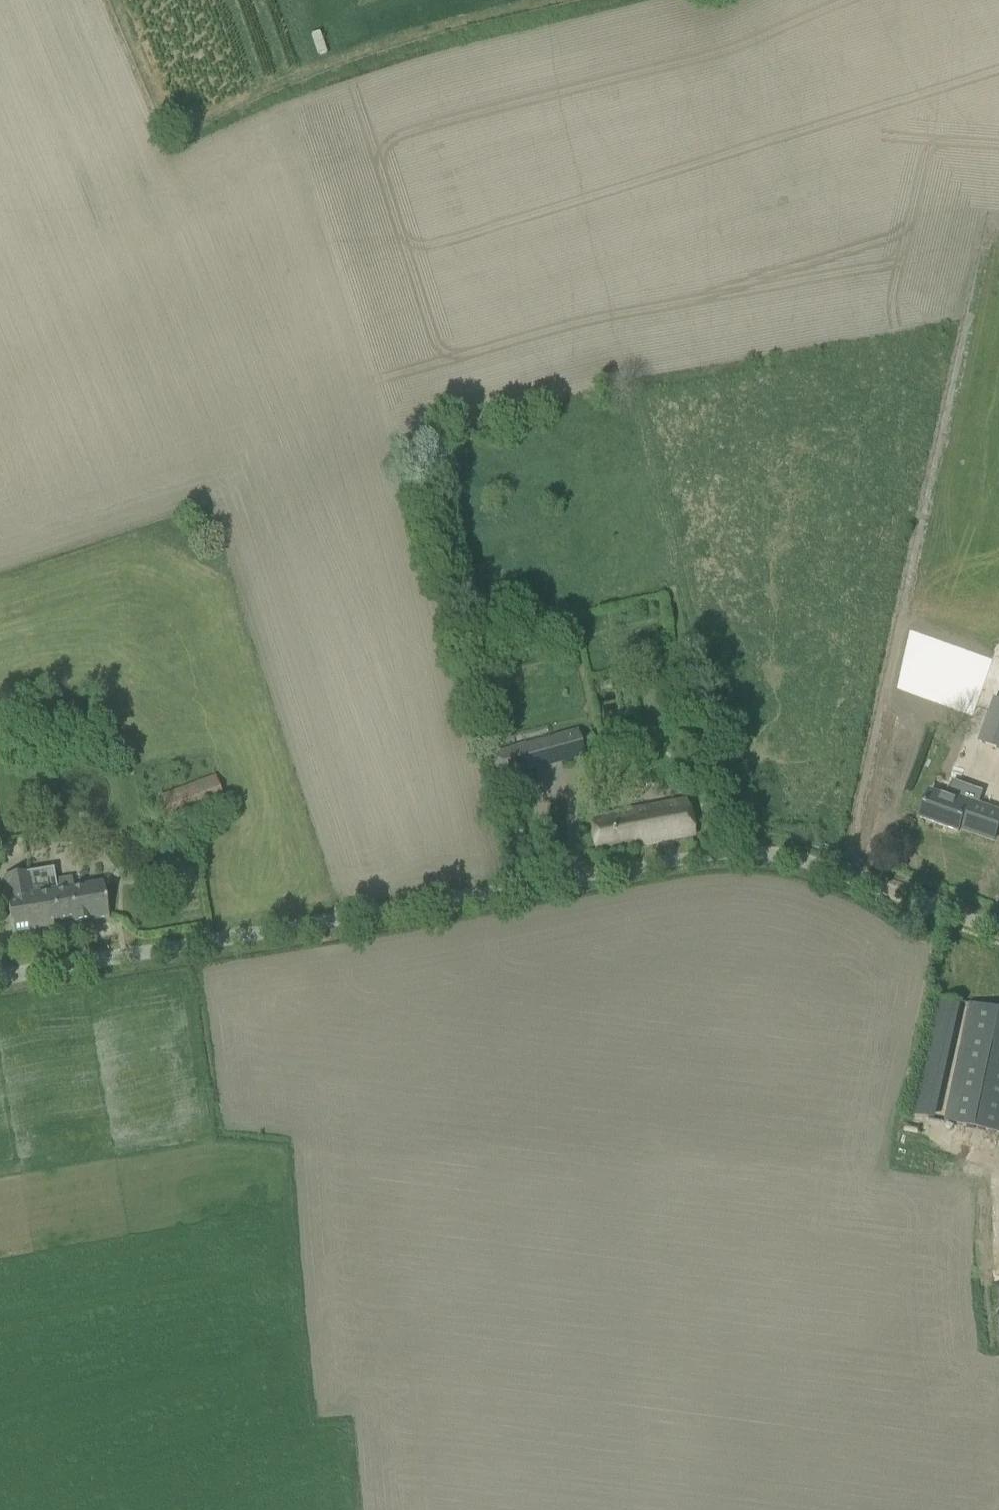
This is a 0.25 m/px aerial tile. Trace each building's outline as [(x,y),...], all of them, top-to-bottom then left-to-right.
[(496,684),(504,682),(502,674),(495,676),(496,684)] [(979,741),(998,748),(998,700),(994,698),(979,741)] [(560,736),(490,755),(491,760),(496,779),(585,755),(581,742),(560,748),(557,737),(560,737),(560,736)] [(213,776),(168,793),(175,813),(220,796),(213,776)] [(920,817),(958,831),(960,828),(994,840),(998,826),(998,812),(946,793),(944,797),(930,791),(920,817)] [(688,801),(590,819),(597,854),(694,836),(688,801)] [(53,868),(3,877),(13,934),(109,918),(103,883),(75,888),(56,891),(53,868)] [(939,997),(934,1017),(914,1115),(946,1122),(971,1004),(939,997)] [(946,1122),(998,1133),(998,1010),(971,1004),(946,1122)]
